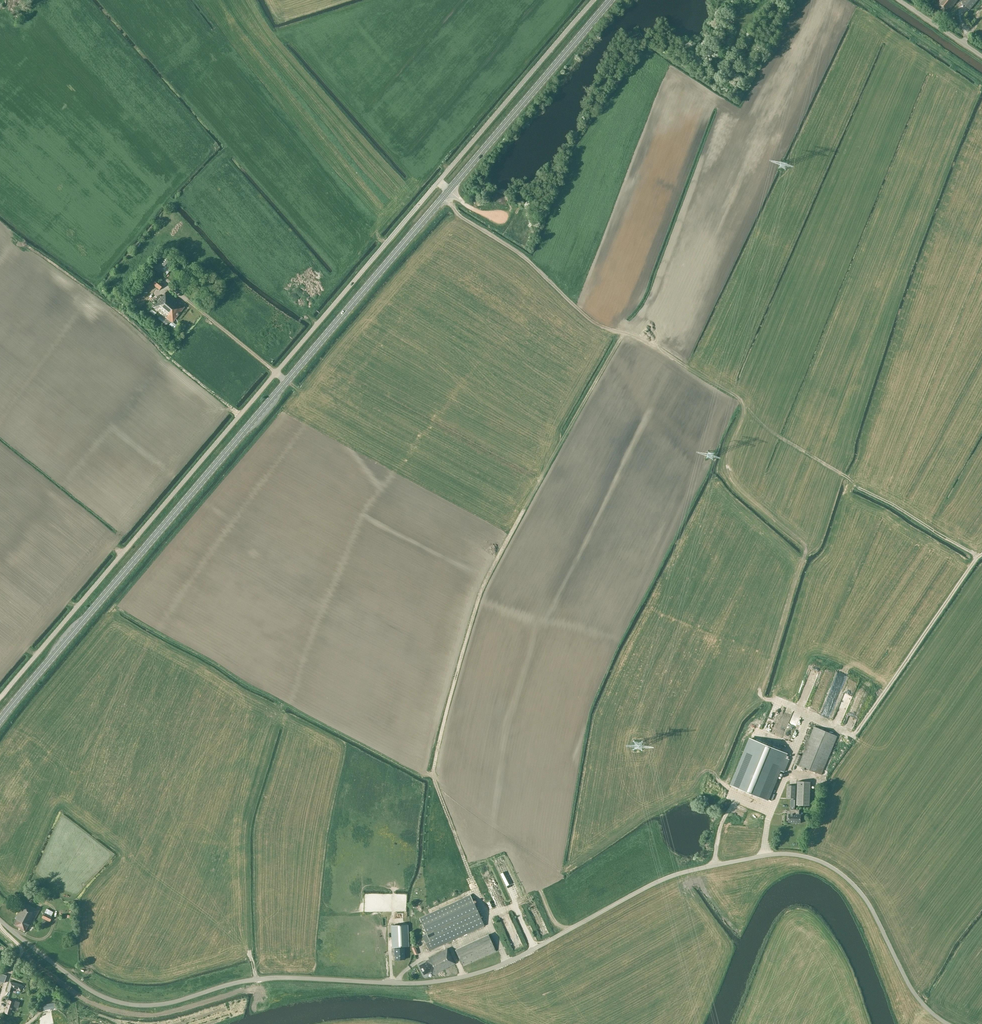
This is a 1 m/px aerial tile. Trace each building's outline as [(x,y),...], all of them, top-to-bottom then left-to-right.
[(957,0),(940,0),(937,5),(947,13),(957,0)] [(962,3),(970,10),(978,0),(964,0),(962,3)] [(171,270),(165,266),(172,257),(167,253),(162,260),(161,258),(157,263),(158,264),(154,269),(159,272),(160,270),(167,275),(171,270)] [(158,261),(155,259),(150,265),(153,267),(158,261)] [(153,285),(159,290),(164,284),(157,279),(153,285)] [(155,300),(157,302),(153,307),(153,308),(171,323),(169,325),(174,329),(177,325),(173,322),(185,307),(166,291),(162,296),(158,296),(155,300)] [(822,674),(817,687),(819,688),(816,697),(821,700),(830,677),(822,674)] [(832,686),(826,702),(829,703),(826,711),(829,712),(838,688),(832,686)] [(864,697),(866,690),(859,687),(855,699),(858,700),(860,695),(864,697)] [(799,765),(822,775),(837,736),(814,727),(802,756),(798,754),(794,763),(799,765)] [(788,754),(749,738),(730,785),(769,801),(781,771),(784,772),(790,759),(786,758),(788,754)] [(797,805),(810,805),(811,781),(798,781),(797,805)] [(795,785),(788,785),(787,798),(795,799),(795,785)] [(791,800),(790,806),(790,810),(790,814),(789,814),(789,822),(800,823),(801,815),(799,815),(799,811),(794,810),(794,806),(795,800),(791,800)] [(493,878),(485,881),(496,908),(502,905),(498,896),(494,898),(492,894),(498,891),(498,890),(495,891),(494,889),(497,888),(493,878)] [(484,926),(470,895),(419,918),(426,934),(422,935),(429,951),(484,926)] [(18,918),(14,925),(25,931),(29,924),(31,925),(39,911),(24,902),(16,917),(18,918)] [(42,918),(50,922),(53,917),(52,916),(54,912),(47,908),(42,918)] [(399,947),(408,947),(407,925),(391,926),(392,947),(395,947),(395,948),(399,948),(399,947)] [(496,951),(489,935),(455,951),(462,966),(496,951)] [(395,960),(397,960),(405,959),(404,948),(399,948),(395,948),(394,948),(395,956),(395,960)] [(427,962),(419,966),(424,975),(431,971),(433,975),(455,963),(447,948),(426,960),(427,962)] [(10,981),(7,991),(13,993),(14,988),(21,991),(23,985),(10,981)] [(7,1004),(4,1012),(11,1014),(13,1006),(13,1005),(14,1002),(9,1000),(7,1004)]
